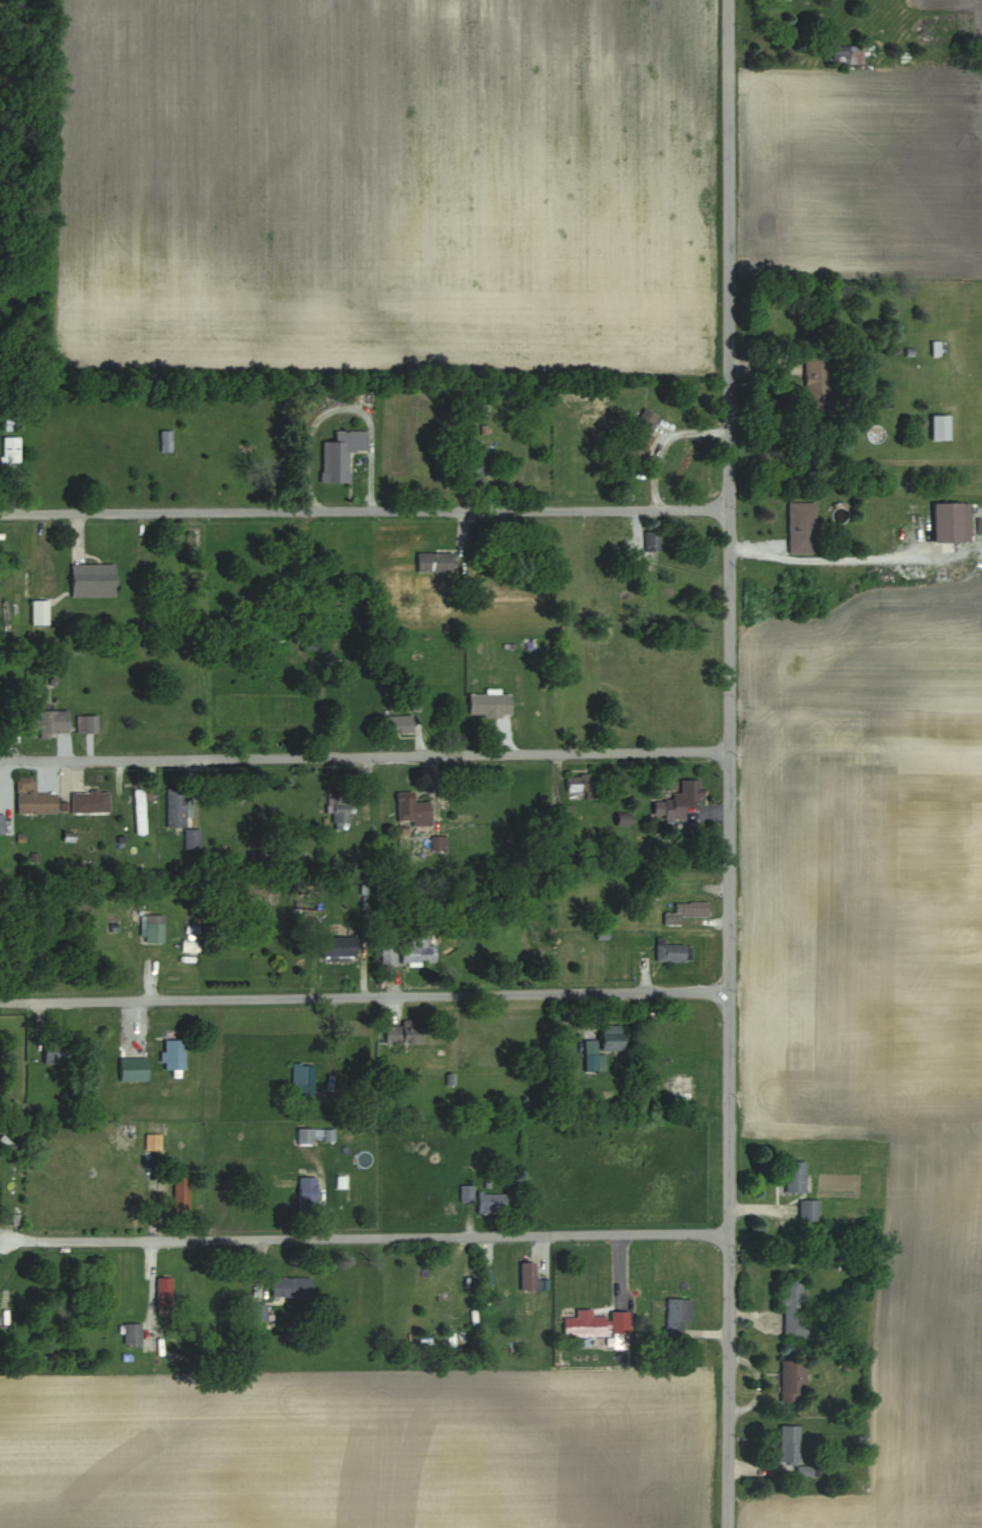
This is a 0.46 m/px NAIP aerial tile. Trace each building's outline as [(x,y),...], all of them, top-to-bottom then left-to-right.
[(864,46),(834,45),(833,63),(864,64),(864,46)] [(941,341),(932,341),(932,356),(941,356),(941,341)] [(833,356),(805,356),(805,415),(833,415),(833,356)] [(661,416),(643,408),(620,456),(637,464),(661,416)] [(931,441),(950,441),(950,415),(931,415),(931,441)] [(4,431),(22,431),(22,417),(4,417),(4,431)] [(883,441),(882,426),(867,427),(868,441),(883,441)] [(172,431),(160,431),(160,452),(172,452),(172,431)] [(19,437),(3,437),(3,464),(19,464),(19,437)] [(348,442),(324,442),(324,483),(348,483),(348,442)] [(816,503),(788,503),(788,554),(816,554),(816,503)] [(933,542),(972,542),(972,504),(933,504),(933,542)] [(645,531),(645,552),(659,552),(659,531),(645,531)] [(416,573),(453,573),(453,553),(416,553),(416,573)] [(72,598),(115,598),(115,565),(72,565),(72,598)] [(47,625),(47,601),(31,601),(31,625),(47,625)] [(511,694),(469,693),(469,714),(511,715),(511,694)] [(68,734),(68,709),(30,709),(30,730),(39,730),(39,734),(68,734)] [(98,715),(75,715),(75,732),(98,732),(98,715)] [(413,732),(413,715),(383,715),(383,732),(413,732)] [(585,792),(585,799),(598,799),(598,775),(567,775),(567,792),(585,792)] [(17,813),(57,813),(57,792),(35,792),(35,776),(17,776),(17,813)] [(700,779),(682,779),(681,793),(671,792),(671,800),(654,800),(654,817),(685,818),(686,805),(704,805),(704,788),(700,788),(700,779)] [(145,788),(135,788),(135,834),(145,834),(145,788)] [(167,826),(186,826),(186,788),(167,788),(167,826)] [(72,813),(110,813),(110,791),(72,791),(72,813)] [(431,800),(414,800),(414,795),(398,795),(398,820),(414,820),(414,825),(431,825),(431,800)] [(349,798),(333,798),(333,823),(349,823),(349,798)] [(184,849),(200,849),(200,829),(184,829),(184,849)] [(681,917),(709,917),(709,902),(675,902),(675,913),(665,913),(665,924),(681,924),(681,917)] [(164,915),(143,915),(143,943),(164,943),(164,915)] [(400,945),(400,962),(436,962),(436,944),(428,944),(428,927),(409,927),(409,945),(400,945)] [(666,944),(666,937),(656,937),(656,961),(691,961),(691,944),(666,944)] [(395,947),(381,947),(381,963),(395,963),(395,947)] [(385,1022),(385,1042),(423,1042),(423,1022),(385,1022)] [(623,1050),(623,1025),(602,1025),(602,1050),(623,1050)] [(184,1039),(164,1039),(164,1069),(184,1069),(184,1039)] [(44,1063),(71,1063),(71,1041),(44,1041),(44,1063)] [(584,1054),(584,1071),(596,1071),(596,1054),(584,1054)] [(148,1059),(119,1059),(119,1080),(148,1080),(148,1059)] [(293,1098),(313,1098),(313,1063),(293,1063),(293,1098)] [(692,1076),(675,1076),(675,1094),(692,1094),(692,1076)] [(335,1129),(296,1129),(296,1143),(335,1143),(335,1129)] [(160,1135),(146,1135),(146,1150),(160,1150),(160,1135)] [(806,1192),(806,1161),(785,1161),(785,1192),(806,1192)] [(173,1213),(189,1213),(189,1177),(173,1177),(173,1213)] [(298,1211),(317,1211),(317,1177),(298,1177),(298,1211)] [(459,1202),(473,1202),(473,1185),(459,1185),(459,1202)] [(506,1193),(478,1193),(478,1212),(500,1212),(500,1206),(506,1206),(506,1193)] [(799,1220),(819,1220),(819,1200),(800,1200),(799,1220)] [(520,1262),(520,1290),(538,1290),(538,1262),(520,1262)] [(173,1277),(157,1277),(157,1307),(173,1307),(173,1277)] [(311,1277),(273,1277),(273,1297),(311,1297),(311,1277)] [(802,1316),(803,1277),(782,1277),(781,1307),(784,1307),(784,1339),(813,1339),(814,1316),(802,1316)] [(692,1322),(692,1298),(666,1298),(666,1336),(683,1336),(683,1322),(692,1322)] [(266,1321),(266,1303),(248,1303),(248,1320),(266,1321)] [(629,1311),(611,1311),(611,1334),(629,1334),(629,1311)] [(563,1317),(563,1335),(606,1335),(606,1317),(563,1317)] [(124,1344),(142,1344),(142,1323),(124,1323),(124,1344)] [(806,1362),(783,1360),(779,1401),(801,1403),(806,1362)] [(799,1425),(779,1425),(779,1465),(799,1465),(799,1425)]
